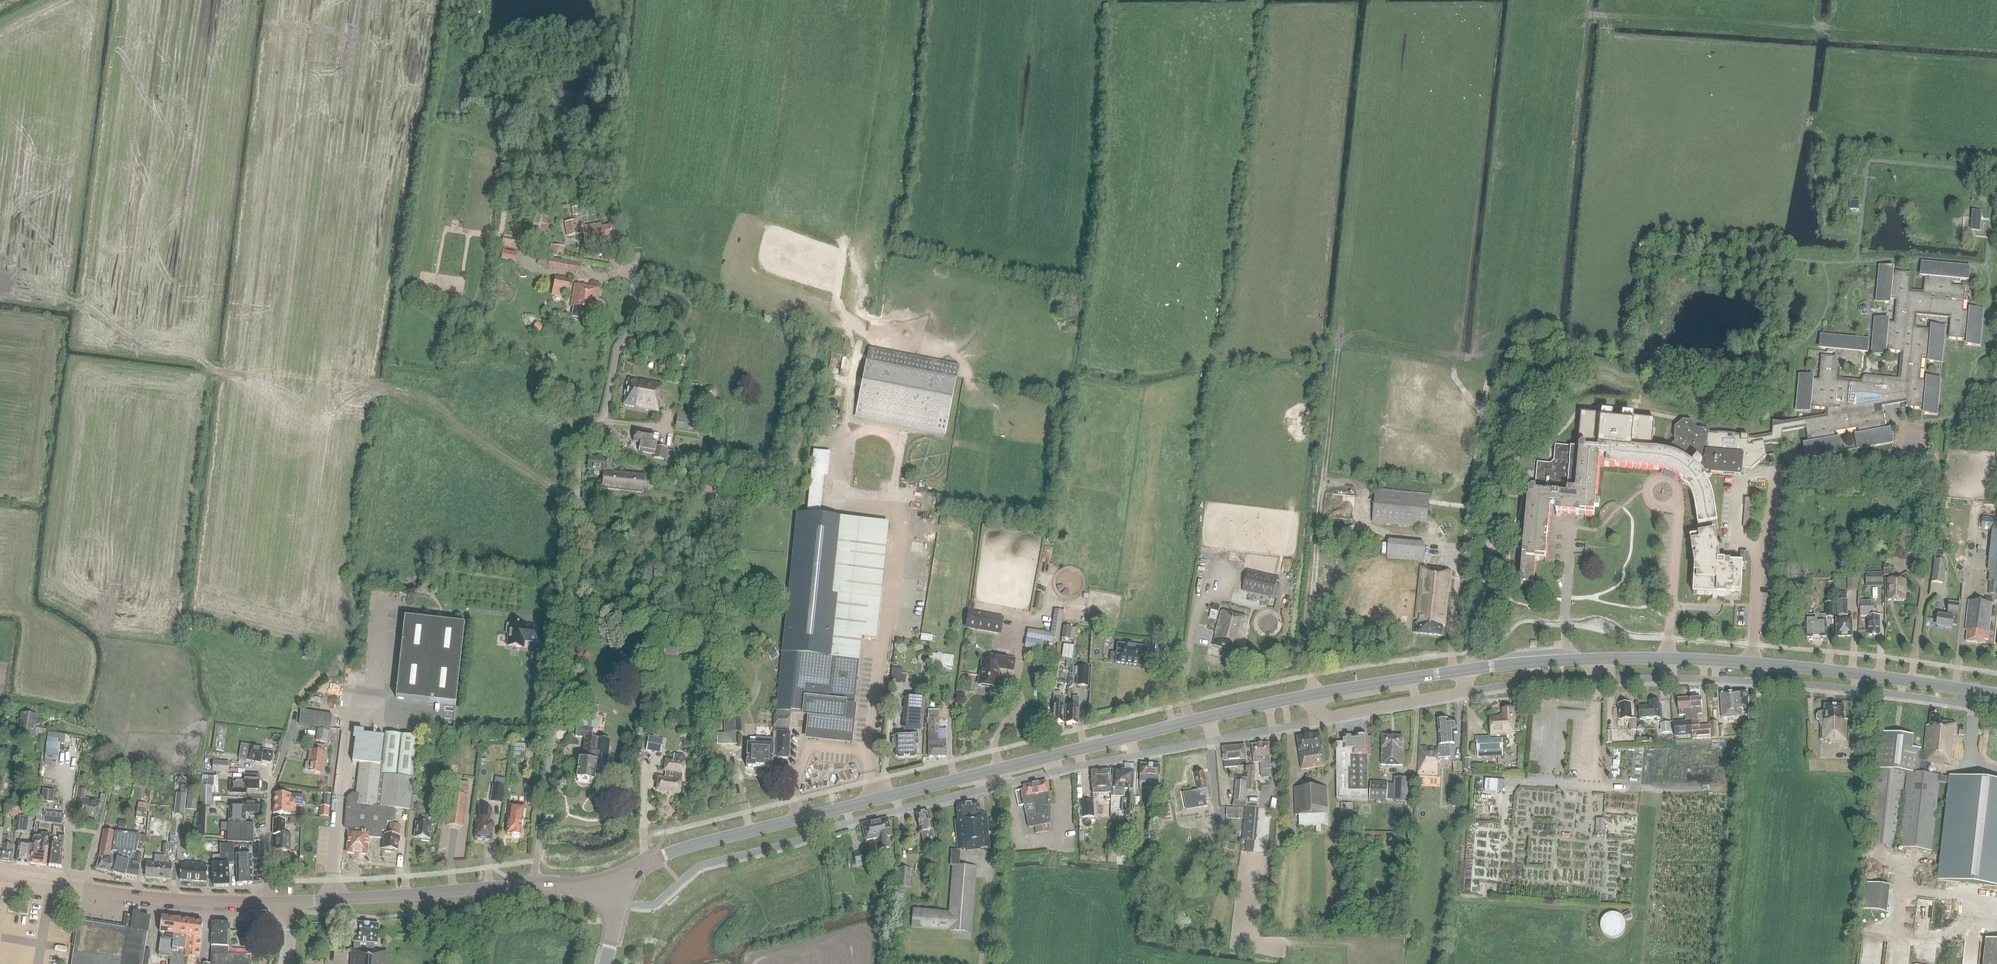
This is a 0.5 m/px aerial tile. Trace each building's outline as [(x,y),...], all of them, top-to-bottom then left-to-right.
[(1857,211),(1857,198),(1845,198),(1845,211),(1857,211)] [(1975,211),(1974,222),(1983,223),(1984,205),(1976,204),(1975,211)] [(575,221),(564,223),(567,237),(578,235),(577,234),(583,233),(585,246),(604,242),(604,239),(612,237),(610,226),(601,228),(600,224),(576,228),(575,221)] [(503,239),(502,247),(529,250),(530,242),(503,239)] [(565,247),(553,245),(551,255),(563,257),(565,247)] [(517,253),(503,251),(501,259),(515,261),(517,253)] [(581,263),(549,258),(548,266),(579,272),(581,263)] [(1783,425),(1783,423),(1778,423),(1777,445),(1781,445),(1782,431),(1805,427),(1808,442),(1811,441),(1811,443),(1804,445),(1806,458),(1841,451),(1839,438),(1835,439),(1834,433),(1857,428),(1858,435),(1855,435),(1857,448),(1892,442),(1890,429),(1883,430),(1882,428),(1885,428),(1881,405),(1906,400),(1905,407),(1921,408),(1921,405),(1924,405),(1923,413),(1936,414),(1939,379),(1926,377),(1926,381),(1919,380),(1921,357),(1928,357),(1927,361),(1940,362),(1943,327),(1930,326),(1930,333),(1927,333),(1927,330),(1912,328),(1914,313),(1949,316),(1948,338),(1963,339),(1964,336),(1966,336),(1965,343),(1979,344),(1982,309),(1968,308),(1968,312),(1962,311),(1964,287),(1951,286),(1951,282),(1958,282),(1959,279),(1966,280),(1968,266),(1920,262),(1919,276),(1927,276),(1927,279),(1923,278),(1922,293),(1908,292),(1909,273),(1894,272),(1893,275),(1891,275),(1892,267),(1878,266),(1875,302),(1889,303),(1889,299),(1895,300),(1893,323),(1887,323),(1887,319),(1874,318),(1871,353),(1884,355),(1885,347),(1887,347),(1887,350),(1902,352),(1900,379),(1866,376),(1865,377),(1864,377),(1863,378),(1862,379),(1862,380),(1861,383),(1837,381),(1838,369),(1860,371),(1862,355),(1858,355),(1858,352),(1866,353),(1867,340),(1820,336),(1819,349),(1827,350),(1826,353),(1834,354),(1834,358),(1820,357),(1818,381),(1812,380),(1812,377),(1799,376),(1796,411),(1809,412),(1810,404),(1812,405),(1812,408),(1827,409),(1826,417),(1783,425)] [(570,280),(555,277),(553,289),(568,292),(570,280)] [(598,288),(574,284),(570,306),(572,307),(571,316),(590,320),(592,310),(594,310),(598,288)] [(540,331),(543,326),(537,322),(534,328),(540,331)] [(866,361),(855,415),(945,433),(956,379),(866,361)] [(660,384),(628,379),(623,406),(658,412),(661,393),(659,393),(660,384)] [(693,431),(695,415),(677,413),(676,429),(693,431)] [(1535,494),(1535,495),(1553,496),(1553,500),(1564,501),(1588,503),(1587,518),(1595,518),(1596,508),(1599,508),(1600,501),(1596,501),(1599,465),(1605,465),(1605,468),(1610,468),(1610,467),(1615,468),(1615,469),(1659,473),(1662,473),(1663,473),(1665,473),(1666,474),(1668,474),(1669,475),(1672,476),(1673,476),(1675,478),(1676,478),(1678,479),(1679,480),(1681,481),(1683,483),(1685,485),(1687,488),(1688,489),(1691,494),(1692,495),(1693,499),(1694,501),(1695,506),(1695,508),(1696,512),(1697,519),(1698,527),(1708,526),(1710,535),(1710,536),(1715,535),(1714,530),(1718,529),(1718,530),(1719,530),(1714,503),(1714,500),(1713,497),(1712,494),(1711,491),(1710,489),(1709,486),(1707,483),(1706,480),(1704,479),(1705,478),(1710,478),(1711,474),(1741,476),(1741,470),(1751,470),(1758,465),(1766,457),(1764,446),(1771,445),(1772,445),(1777,445),(1778,423),(1773,422),(1771,437),(1756,440),(1748,438),(1748,437),(1741,436),(1741,437),(1735,437),(1736,435),(1717,434),(1717,435),(1708,435),(1709,430),(1697,429),(1691,421),(1683,420),(1675,427),(1674,438),(1676,440),(1662,452),(1649,451),(1650,445),(1652,446),(1652,436),(1650,436),(1651,431),(1653,431),(1654,422),(1638,421),(1633,420),(1633,424),(1622,423),(1612,422),(1601,421),(1601,417),(1597,417),(1581,416),(1581,417),(1580,424),(1582,425),(1582,431),(1580,431),(1580,432),(1579,439),(1581,440),(1581,444),(1581,446),(1582,447),(1579,449),(1579,450),(1571,449),(1556,448),(1555,462),(1551,466),(1537,464),(1537,465),(1540,465),(1537,494),(1535,494)] [(656,445),(652,444),(654,433),(635,430),(633,442),(641,443),(639,451),(654,454),(654,458),(665,460),(665,462),(672,463),(674,451),(667,450),(668,448),(656,446),(656,445)] [(1532,445),(1532,433),(1523,432),(1523,444),(1532,445)] [(701,455),(711,456),(713,442),(703,441),(701,455)] [(604,472),(602,489),(642,493),(644,478),(644,475),(614,472),(614,470),(612,470),(613,460),(607,460),(607,459),(597,458),(597,459),(589,458),(588,469),(598,470),(598,471),(604,472)] [(1428,495),(1377,489),(1373,523),(1424,528),(1428,495)] [(1536,490),(1533,490),(1530,492),(1525,546),(1522,586),(1534,587),(1536,562),(1540,563),(1540,559),(1546,559),(1551,506),(1557,506),(1556,515),(1587,518),(1588,503),(1564,501),(1553,500),(1553,496),(1535,495),(1535,494),(1536,490)] [(854,704),(854,701),(861,637),(876,639),(889,523),(797,513),(777,694),(812,696),(809,715),(811,715),(809,736),(817,737),(817,735),(851,738),(851,744),(856,704),(855,704),(854,704)] [(1982,516),(1981,529),(1992,530),(1996,531),(1996,518),(1982,516)] [(1996,561),(1996,531),(1992,530),(1988,560),(1996,561)] [(1720,563),(1715,535),(1710,536),(1710,535),(1694,538),(1695,544),(1691,545),(1695,567),(1694,596),(1733,597),(1733,593),(1742,594),(1744,564),(1720,563)] [(1921,538),(1910,537),(1909,544),(1908,544),(1907,554),(1920,555),(1921,538)] [(1383,540),(1382,559),(1418,560),(1419,542),(1383,540)] [(1741,553),(1740,563),(1748,564),(1749,553),(1741,553)] [(1931,583),(1943,584),(1945,562),(1934,560),(1931,583)] [(1443,569),(1420,567),(1414,619),(1417,620),(1416,625),(1414,624),(1413,634),(1442,637),(1443,627),(1445,627),(1449,591),(1450,591),(1452,573),(1450,573),(1450,572),(1443,571),(1443,569)] [(1243,591),(1273,599),(1278,579),(1248,571),(1243,591)] [(1882,588),(1882,574),(1866,575),(1866,588),(1882,588)] [(1903,581),(1892,581),(1888,581),(1888,602),(1903,602),(1903,581)] [(1990,583),(1989,595),(1996,595),(1996,584),(1990,583)] [(1036,594),(1033,609),(1041,610),(1044,596),(1036,594)] [(1986,598),(1985,604),(1969,602),(1966,631),(1968,631),(1967,643),(1986,645),(1986,642),(1988,642),(1993,599),(1986,598)] [(1837,601),(1837,617),(1838,620),(1836,620),(1837,627),(1837,638),(1853,637),(1852,626),(1852,620),(1846,620),(1846,617),(1847,617),(1847,601),(1837,601)] [(1956,626),(1959,604),(1949,603),(1947,617),(1938,616),(1936,627),(1952,629),(1952,626),(1956,626)] [(1220,606),(1213,604),(1209,618),(1216,620),(1220,606)] [(1808,622),(1805,622),(1806,639),(1826,638),(1826,619),(1833,619),(1832,604),(1825,605),(1826,616),(1807,617),(1808,622)] [(1860,619),(1868,618),(1869,637),(1880,636),(1880,617),(1874,618),(1874,609),(1860,609),(1860,619)] [(1054,610),(1050,633),(1028,630),(1026,638),(1058,644),(1063,611),(1054,610)] [(1249,619),(1221,611),(1212,646),(1228,650),(1226,656),(1236,659),(1239,647),(1241,647),(1249,619)] [(968,627),(999,633),(1001,620),(970,614),(968,627)] [(394,698),(419,701),(454,705),(463,624),(403,618),(394,698)] [(510,623),(510,625),(507,624),(506,634),(509,634),(507,646),(523,648),(524,640),(528,640),(528,641),(540,643),(541,628),(526,626),(526,625),(510,623)] [(1076,628),(1063,626),(1061,638),(1074,640),(1076,628)] [(1043,642),(1026,639),(1024,647),(1042,650),(1043,642)] [(1173,642),(1172,654),(1179,655),(1181,642),(1173,642)] [(1145,647),(1117,644),(1115,661),(1115,663),(1142,666),(1145,647)] [(779,656),(775,648),(767,653),(772,661),(779,656)] [(930,653),(928,664),(952,667),(954,656),(944,654),(943,655),(930,653)] [(983,661),(979,685),(996,687),(999,665),(1002,665),(1002,668),(1013,670),(1014,659),(991,655),(990,662),(983,661)] [(1089,667),(1077,667),(1076,686),(1088,687),(1089,667)] [(1064,708),(1063,708),(1063,701),(1063,697),(1060,697),(1060,692),(1053,691),(1053,696),(1053,701),(1052,716),(1052,723),(1061,724),(1062,715),(1063,715),(1064,708)] [(1748,710),(1747,701),(1747,693),(1720,696),(1722,718),(1742,716),(1741,710),(1748,710)] [(747,744),(746,766),(771,768),(772,758),(788,759),(789,733),(788,733),(788,727),(789,727),(790,711),(803,712),(803,715),(809,715),(812,696),(777,694),(775,715),(773,715),(773,726),(775,726),(774,732),(773,732),(772,738),(755,737),(755,744),(747,744)] [(1701,714),(1700,701),(1699,697),(1688,698),(1691,728),(1692,735),(1692,739),(1710,738),(1708,725),(1698,726),(1698,720),(1697,720),(1697,714),(1701,714)] [(924,700),(914,698),(906,698),(905,701),(902,727),(904,727),(903,736),(893,736),(893,746),(895,747),(896,756),(898,758),(913,758),(916,756),(915,747),(918,745),(917,735),(916,736),(916,729),(922,729),(925,701),(925,700),(924,700)] [(1065,724),(1077,725),(1078,701),(1078,698),(1072,698),(1072,701),(1071,707),(1066,707),(1065,724)] [(1678,711),(1679,716),(1684,716),(1685,722),(1673,723),(1674,737),(1692,735),(1691,728),(1688,698),(1677,699),(1678,711)] [(1639,708),(1640,720),(1662,718),(1661,706),(1659,706),(1658,702),(1649,702),(1650,707),(1639,708)] [(580,760),(577,778),(594,780),(594,776),(606,778),(608,767),(607,767),(610,740),(592,737),(593,728),(596,728),(599,705),(580,703),(577,726),(575,736),(585,737),(582,761),(580,760)] [(1630,704),(1620,705),(1621,721),(1626,720),(1626,723),(1630,723),(1631,732),(1637,731),(1636,720),(1631,720),(1630,704)] [(1845,707),(1825,707),(1825,713),(1820,713),(1817,716),(1817,720),(1819,723),(1819,725),(1822,725),(1821,741),(1830,741),(1830,743),(1847,743),(1847,721),(1845,721),(1845,707)] [(1491,720),(1492,735),(1514,733),(1514,732),(1520,731),(1519,724),(1517,725),(1515,718),(1512,719),(1512,710),(1504,711),(1504,716),(1500,716),(1500,719),(1491,720)] [(36,716),(21,714),(17,736),(29,737),(28,742),(37,743),(36,751),(41,751),(43,738),(33,736),(36,716)] [(1956,724),(1940,722),(1941,715),(1931,714),(1929,726),(1927,725),(1923,761),(1919,761),(1921,749),(1912,748),(1913,736),(1879,732),(1867,844),(1896,847),(1902,795),(1904,795),(1898,848),(1932,851),(1939,783),(1950,784),(1939,880),(1996,887),(1996,782),(1951,777),(1940,776),(1927,774),(1929,762),(1952,765),(1956,724)] [(742,732),(741,718),(724,718),(724,732),(742,732)] [(937,718),(928,718),(929,757),(946,757),(946,740),(936,740),(936,735),(937,735),(937,718)] [(1439,748),(1438,757),(1450,757),(1449,744),(1454,744),(1454,733),(1457,733),(1457,722),(1448,723),(1448,720),(1438,721),(1440,745),(1439,745),(1439,748)] [(1670,723),(1660,724),(1661,734),(1671,733),(1670,723)] [(1717,723),(1709,723),(1710,739),(1725,738),(1724,727),(1718,728),(1717,723)] [(328,731),(317,729),(315,741),(327,743),(328,731)] [(347,799),(344,827),(349,832),(347,853),(367,855),(368,845),(369,844),(369,841),(368,840),(369,837),(381,838),(381,839),(382,839),(383,832),(386,832),(387,822),(392,822),(395,820),(396,812),(393,811),(394,809),(403,810),(409,811),(413,779),(408,779),(408,777),(411,778),(415,737),(385,734),(384,739),(382,739),(383,737),(364,735),(364,731),(354,730),(353,739),(354,739),(352,764),(359,765),(356,795),(352,794),(347,799)] [(1301,770),(1325,767),(1321,734),(1297,738),(1301,770)] [(1368,802),(1368,793),(1367,738),(1366,738),(1364,735),(1360,735),(1358,738),(1357,738),(1357,739),(1353,739),(1344,739),(1344,744),(1336,744),(1338,802),(1368,802)] [(649,736),(646,751),(661,754),(664,739),(649,736)] [(1402,738),(1382,737),(1381,766),(1402,766),(1402,738)] [(47,738),(47,763),(59,763),(59,738),(47,738)] [(527,738),(527,748),(537,749),(537,738),(527,738)] [(1503,740),(1481,741),(1478,741),(1478,752),(1478,757),(1503,756),(1503,751),(1503,740)] [(1272,770),(1271,756),(1270,744),(1252,746),(1253,757),(1254,757),(1254,763),(1263,763),(1263,770),(1272,770)] [(261,761),(272,763),(274,752),(263,750),(264,748),(250,745),(247,760),(261,763),(261,761)] [(325,746),(317,745),(316,751),(310,750),(308,764),(306,764),(305,771),(309,771),(309,772),(321,774),(325,752),(324,752),(325,746)] [(1245,746),(1223,748),(1225,768),(1247,766),(1245,746)] [(107,750),(99,747),(96,754),(103,757),(107,750)] [(1420,747),(1418,774),(1437,775),(1438,757),(1439,748),(1420,747)] [(673,760),(665,759),(664,770),(667,771),(666,779),(658,778),(657,789),(679,793),(681,781),(683,773),(684,762),(685,755),(674,753),(673,760)] [(1866,753),(1857,753),(1857,765),(1866,765),(1866,753)] [(228,773),(229,763),(213,762),(212,772),(228,773)] [(1160,766),(1140,765),(1139,776),(1140,776),(1139,782),(1147,783),(1147,787),(1156,788),(1157,784),(1158,777),(1159,777),(1160,766)] [(1256,766),(1250,765),(1247,789),(1253,790),(1256,766)] [(1109,770),(1091,772),(1092,794),(1111,792),(1109,770)] [(1129,789),(1132,789),(1133,772),(1124,771),(1113,770),(1113,776),(1112,782),(1112,787),(1113,787),(1113,793),(1123,793),(1123,788),(1129,789)] [(1198,791),(1183,793),(1186,811),(1207,807),(1206,800),(1209,799),(1204,773),(1203,773),(1202,772),(1198,773),(1197,774),(1195,775),(1198,791)] [(254,775),(245,775),(245,779),(244,779),(244,785),(238,785),(238,782),(231,782),(231,794),(236,794),(236,792),(244,792),(244,789),(259,789),(259,779),(254,779),(254,775)] [(202,776),(201,785),(217,786),(218,777),(202,776)] [(1394,785),(1371,784),(1370,801),(1408,802),(1409,778),(1394,778),(1394,785)] [(1483,791),(1500,792),(1501,779),(1483,778),(1483,791)] [(469,784),(449,781),(447,794),(451,794),(448,826),(462,827),(466,796),(468,796),(469,784)] [(1247,782),(1236,781),(1234,801),(1244,803),(1247,782)] [(1050,831),(1049,824),(1050,824),(1051,804),(1052,793),(1047,792),(1047,789),(1045,782),(1023,786),(1023,789),(1014,791),(1018,807),(1024,806),(1028,829),(1034,827),(1036,834),(1050,831)] [(493,785),(491,801),(502,803),(505,786),(504,786),(494,785),(493,785)] [(200,796),(210,796),(211,786),(201,786),(200,796)] [(1294,789),(1295,814),(1299,814),(1300,826),(1326,825),(1326,815),(1327,815),(1326,788),(1294,789)] [(43,789),(42,801),(55,802),(56,790),(43,789)] [(84,790),(79,789),(75,819),(96,822),(99,802),(83,799),(84,790)] [(162,792),(161,802),(172,803),(173,793),(162,792)] [(176,794),(174,814),(184,815),(186,795),(176,794)] [(274,794),(274,804),(296,805),(303,805),(303,795),(274,794)] [(1133,806),(1134,796),(1126,795),(1126,799),(1122,799),(1121,812),(1125,812),(1125,820),(1132,821),(1132,812),(1133,806)] [(195,811),(197,797),(188,796),(187,810),(195,811)] [(200,806),(205,806),(210,806),(210,796),(200,796),(200,806)] [(1093,801),(1081,802),(1082,818),(1094,817),(1093,801)] [(1412,811),(1429,812),(1429,801),(1413,801),(1412,811)] [(17,817),(18,817),(18,815),(20,815),(22,804),(7,802),(5,814),(17,815),(17,817)] [(243,809),(230,808),(229,820),(243,821),(243,813),(258,813),(258,804),(243,803),(243,809)] [(950,867),(953,867),(949,912),(913,909),(912,928),(971,932),(976,868),(959,867),(961,852),(966,851),(966,853),(990,850),(986,815),(981,816),(980,807),(976,803),(958,806),(955,808),(957,821),(954,821),(958,851),(951,851),(950,867)] [(296,805),(274,804),(274,814),(296,815),(296,805)] [(330,807),(320,806),(319,816),(329,817),(330,807)] [(523,808),(510,806),(510,807),(508,806),(507,818),(506,818),(505,824),(507,826),(505,835),(519,837),(520,829),(521,829),(522,821),(523,808)] [(476,826),(477,828),(475,838),(477,838),(478,840),(481,840),(482,839),(491,840),(494,824),(489,823),(491,811),(477,809),(478,807),(477,807),(476,816),(474,818),(477,822),(476,823),(476,826)] [(1244,807),(1227,808),(1227,819),(1244,819),(1244,807)] [(1245,807),(1242,840),(1256,841),(1259,808),(1245,807)] [(147,810),(137,809),(136,818),(145,820),(147,810)] [(62,823),(64,813),(44,811),(37,810),(36,822),(42,823),(51,824),(51,821),(62,823)] [(928,811),(915,814),(919,833),(920,833),(923,845),(934,842),(931,831),(932,831),(928,811)] [(430,814),(426,817),(418,816),(417,823),(416,823),(415,830),(416,830),(415,839),(421,839),(421,841),(429,842),(430,834),(431,834),(432,825),(434,826),(436,824),(437,817),(435,815),(430,814)] [(31,819),(18,817),(17,817),(17,819),(15,832),(29,833),(31,819)] [(880,822),(862,826),(866,842),(880,839),(881,856),(890,855),(888,838),(890,838),(888,830),(890,830),(888,820),(885,820),(884,819),(881,820),(880,822)] [(1605,819),(1596,819),(1596,833),(1605,833),(1605,819)] [(126,822),(119,820),(118,828),(124,829),(126,822)] [(284,835),(285,821),(273,820),(273,836),(275,836),(275,842),(276,842),(276,851),(289,852),(290,835),(284,835)] [(254,824),(228,823),(227,842),(253,843),(254,824)] [(400,825),(390,824),(389,835),(385,835),(383,850),(385,850),(385,852),(391,852),(391,851),(397,851),(398,843),(400,843),(400,837),(399,836),(400,825)] [(198,827),(196,827),(195,837),(205,838),(205,827),(198,827)] [(113,874),(117,857),(110,854),(115,832),(114,832),(104,830),(99,851),(100,851),(96,870),(113,874)] [(132,867),(135,854),(140,835),(115,832),(113,845),(113,851),(118,852),(118,857),(117,857),(113,874),(125,877),(125,875),(127,866),(132,867)] [(1284,832),(1284,842),(1294,842),(1294,832),(1284,832)] [(1376,833),(1360,832),(1360,842),(1376,843),(1376,833)] [(45,866),(49,835),(41,834),(40,837),(34,836),(34,840),(33,840),(30,863),(37,864),(37,865),(45,866)] [(0,850),(0,860),(12,861),(13,850),(11,850),(13,845),(8,844),(9,837),(2,836),(0,850)] [(58,844),(51,843),(49,866),(60,868),(64,838),(59,837),(58,844)] [(31,843),(19,842),(16,862),(29,864),(31,843)] [(146,863),(144,877),(170,880),(172,865),(169,865),(169,857),(168,856),(169,845),(163,844),(162,856),(155,855),(154,863),(146,863)] [(264,860),(264,844),(254,845),(254,860),(264,860)] [(235,866),(234,845),(219,846),(220,856),(212,856),(212,865),(213,865),(214,886),(229,886),(228,866),(235,866)] [(868,852),(854,855),(857,865),(870,862),(868,852)] [(135,854),(132,867),(127,866),(125,875),(136,876),(141,855),(135,854)] [(237,884),(239,886),(242,886),(244,884),(253,884),(252,855),(236,855),(237,884)] [(180,880),(193,881),(194,864),(186,863),(186,865),(181,864),(180,880)] [(203,864),(194,864),(193,881),(206,882),(207,866),(202,866),(203,864)] [(892,867),(890,887),(909,889),(911,869),(892,867)] [(1883,912),(1884,884),(1858,883),(1857,911),(1883,912)] [(1623,914),(1626,919),(1632,916),(1629,911),(1623,914)] [(150,951),(144,951),(150,919),(139,917),(140,914),(134,914),(134,919),(133,919),(133,920),(128,920),(128,918),(127,918),(126,929),(121,928),(121,929),(78,921),(74,946),(71,963),(148,963),(150,951)] [(173,944),(176,919),(162,917),(162,922),(159,921),(158,927),(161,927),(160,933),(161,934),(158,956),(172,958),(173,956),(172,956),(173,944)] [(186,949),(190,921),(176,919),(173,944),(172,956),(173,956),(172,958),(172,960),(171,960),(170,963),(184,963),(186,949)] [(186,949),(184,963),(201,963),(199,963),(202,938),(200,938),(203,923),(190,921),(186,949)] [(249,955),(228,954),(229,947),(230,924),(213,923),(210,963),(249,963),(249,955)] [(374,944),(377,944),(379,925),(354,923),(353,942),(354,942),(354,949),(351,949),(350,963),(386,963),(387,951),(374,950),(374,944)] [(1984,963),(1996,963),(1996,940),(1986,939),(1984,963)]
